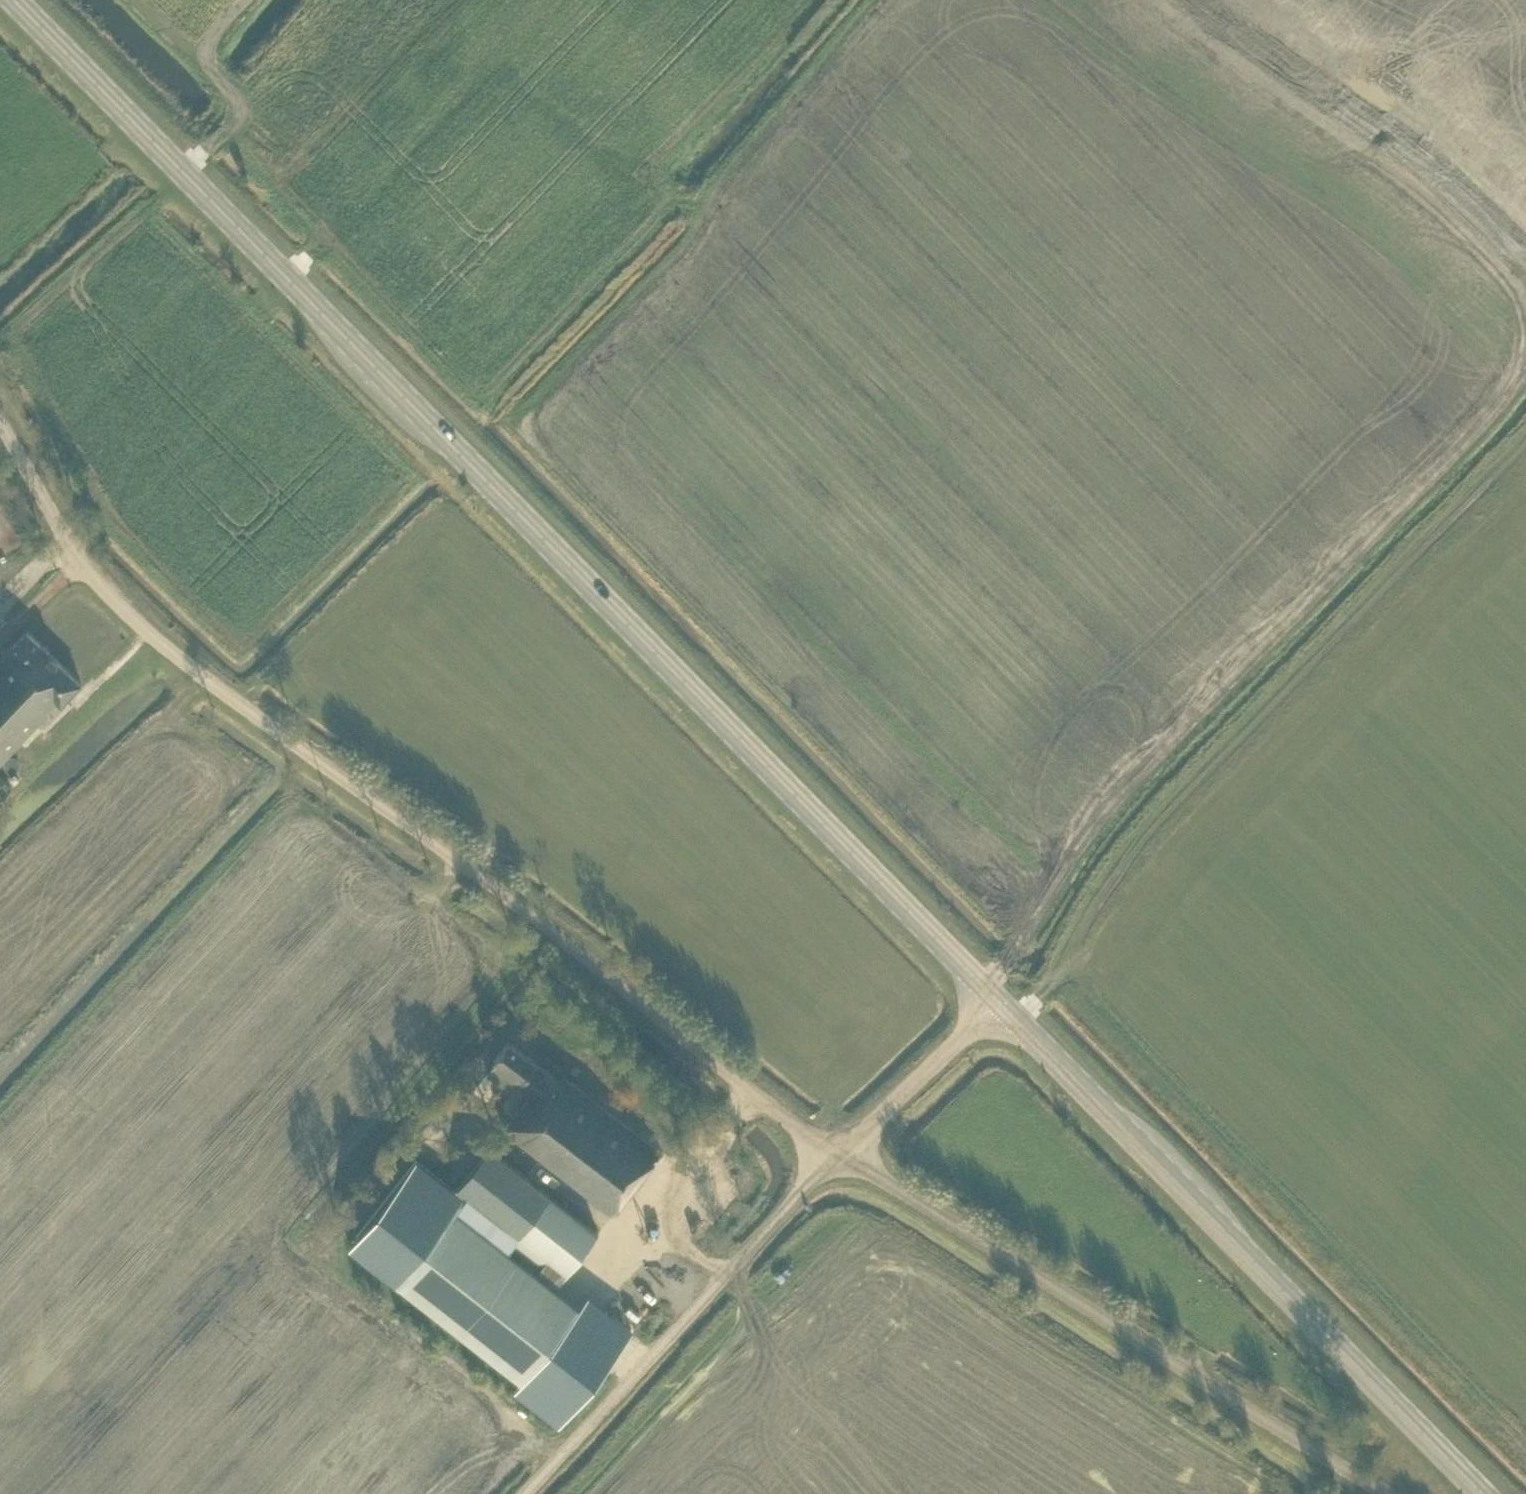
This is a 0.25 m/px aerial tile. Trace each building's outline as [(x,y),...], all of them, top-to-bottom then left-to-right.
[(6,650),(0,657),(0,758),(47,709),(46,707),(60,692),(64,696),(79,680),(25,628),(5,649),(6,650)] [(9,784),(0,775),(0,794),(9,784)] [(503,1129),(612,1214),(663,1152),(566,1077),(562,1083),(536,1063),(536,1062),(509,1041),(494,1059),(496,1060),(493,1064),(494,1065),(488,1073),(502,1084),(508,1076),(531,1093),(503,1129)] [(559,1282),(601,1229),(487,1145),(455,1186),(515,1233),(509,1242),(502,1237),(460,1205),(400,1279),(488,1348),(524,1375),(583,1301),(559,1282)]
